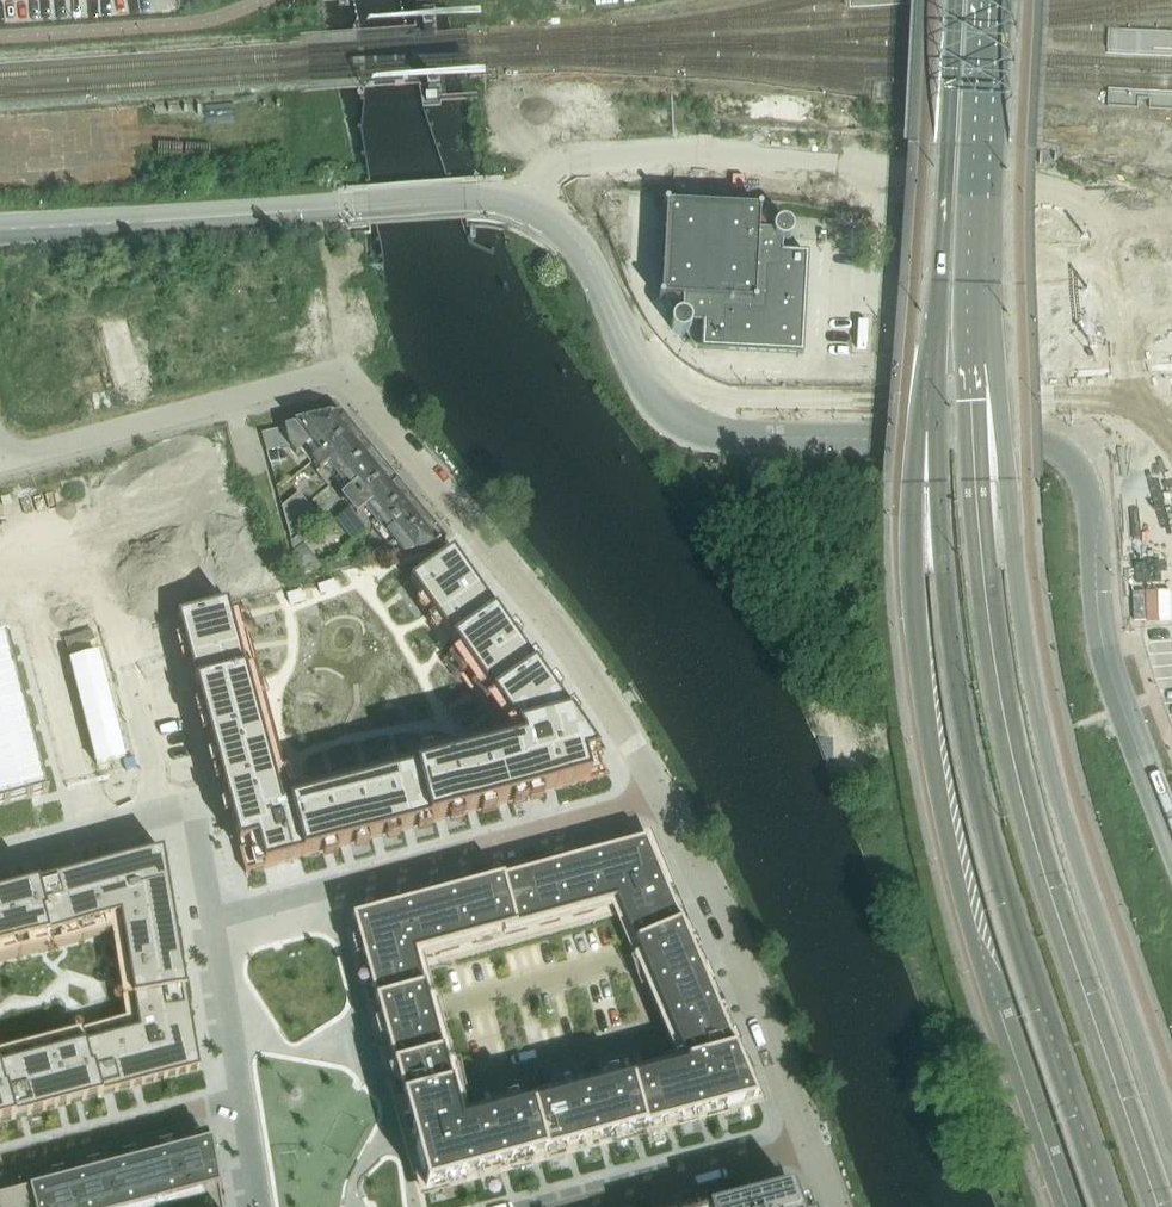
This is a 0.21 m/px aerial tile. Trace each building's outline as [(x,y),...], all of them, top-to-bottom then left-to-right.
[(756,211),(693,208),(668,207),(668,205),(666,204),(664,204),(663,204),(663,206),(664,208),(665,209),(661,296),(659,297),(658,298),(658,300),(661,302),(663,301),(664,299),(682,300),(682,315),(679,315),(676,316),(674,318),(672,320),(671,323),(671,327),(672,330),(674,332),(676,334),(679,335),(681,335),(684,335),(687,333),(689,331),(691,328),(691,326),(701,326),(699,351),(700,352),(701,353),(702,353),(803,356),(808,257),(808,256),(807,255),(806,255),(791,255),(781,254),(782,244),(786,243),(788,242),(790,241),(791,238),(793,234),(792,230),(791,227),(790,226),(787,224),(784,223),(781,223),(779,224),(776,225),(774,227),(773,230),(772,234),(757,232),(758,214),(760,213),(761,212),(761,210),(760,209),(759,209),(758,209),(757,209),(756,211)] [(309,463),(310,463),(351,429),(340,415),(285,428),(287,447),(295,454),(308,443),(319,455),(309,463)] [(267,452),(287,447),(285,428),(261,434),(267,452)] [(327,466),(337,478),(369,451),(351,429),(310,463),(317,472),(327,466)] [(388,473),(369,451),(337,478),(348,492),(339,499),(346,507),(388,473)] [(363,509),(373,522),(406,495),(388,473),(346,507),(354,516),(363,509)] [(308,504),(299,493),(282,507),(286,523),(308,504)] [(444,542),(406,495),(373,522),(400,554),(441,545),(444,542)] [(286,523),(290,538),(317,515),(308,504),(286,523)] [(294,552),(303,545),(313,536),(307,529),(291,543),(294,552)] [(321,566),(303,545),(294,552),(300,574),(318,569),(321,566)] [(608,777),(451,553),(409,583),(522,744),(291,806),(254,669),(244,671),(226,605),(176,619),(245,874),(608,777)] [(328,565),(328,573),(362,566),(360,556),(337,560),(328,565)] [(48,795),(7,640),(0,642),(0,807),(48,795)] [(540,875),(472,894),(438,903),(410,910),(389,916),(356,924),(429,1196),(762,1107),(742,1058),(733,1038),(715,996),(666,878),(652,846),(608,857),(574,866),(540,875)] [(0,897),(0,953),(119,921),(138,1033),(0,1070),(0,1126),(200,1072),(163,853),(0,897)] [(212,1142),(0,1198),(0,1206),(154,1206),(164,1204),(165,1206),(222,1206),(212,1142)] [(792,1189),(728,1206),(723,1206),(799,1206),(792,1189)]
